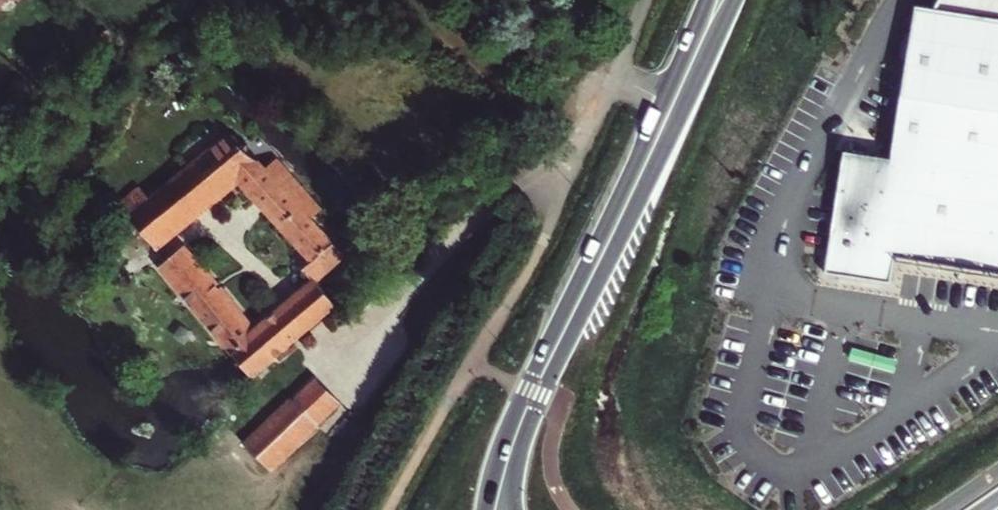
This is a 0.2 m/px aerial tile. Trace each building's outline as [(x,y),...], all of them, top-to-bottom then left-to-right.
[(841,149),(821,268),(886,279),(891,253),(997,272),(997,0),(937,0),(935,3),(917,0),(915,0),(902,79),(889,156),(841,149)] [(131,217),(154,247),(239,180),(312,258),(301,267),(314,282),(300,294),(319,316),(335,302),(322,286),(317,280),(345,255),(312,218),(321,210),(285,172),(276,178),(252,152),(231,136),(151,200),(131,217)] [(131,217),(151,200),(139,185),(118,202),(131,217)] [(303,329),(286,307),(256,333),(182,245),(159,264),(232,349),(238,356),(249,369),(252,373),(303,329)] [(286,307),(303,329),(319,316),(300,294),(286,307)] [(294,398),(317,422),(340,400),(317,376),(294,398)] [(317,422),(294,398),(290,394),(243,440),(251,448),(272,470),(319,424),(317,422)]
